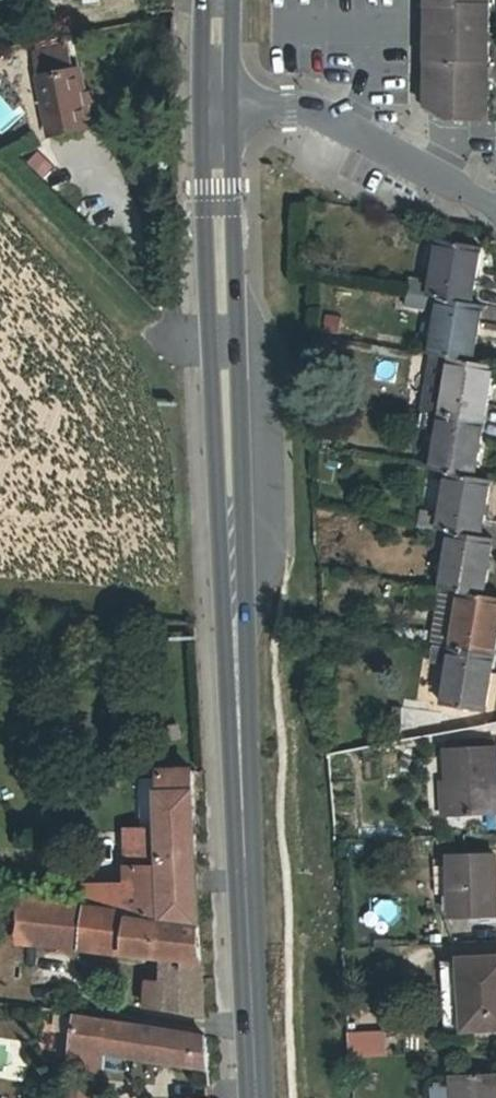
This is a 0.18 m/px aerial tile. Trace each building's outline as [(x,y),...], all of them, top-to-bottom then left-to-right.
[(429,5),(436,12),(436,26),(428,33),(428,71),(488,73),(489,0),(429,0),(429,5)] [(436,12),(429,5),(428,33),(436,26),(436,12)] [(34,54),(50,135),(92,127),(81,69),(72,71),(67,48),(34,54)] [(488,73),(428,71),(427,111),(443,118),(488,119),(488,73)] [(46,152),(31,162),(44,182),(59,172),(46,152)] [(410,278),(408,291),(430,295),(472,302),(481,246),(439,239),(432,282),(410,278)] [(430,295),(408,291),(406,304),(438,310),(431,353),(473,361),(482,304),(472,302),(430,295)] [(339,332),(341,316),(326,314),(324,330),(339,332)] [(431,353),(421,410),(442,413),(484,421),(493,364),(473,361),(431,353)] [(439,429),(432,470),(448,473),(474,477),(480,441),(484,421),(442,413),(421,410),(419,426),(439,429)] [(422,512),(420,526),(435,529),(480,536),(490,480),(474,477),(448,473),(441,515),(422,512)] [(435,529),(420,526),(417,541),(432,544),(435,529)] [(448,547),(441,588),(462,591),(483,595),(493,539),(480,536),(435,529),(432,544),(448,547)] [(462,591),(441,588),(432,644),(452,648),(462,591)] [(462,591),(452,648),(494,655),(495,644),(495,597),(483,595),(462,591)] [(494,655),(452,648),(443,704),(485,712),(494,655)] [(182,739),(180,724),(168,725),(170,740),(182,739)] [(448,741),(448,749),(494,747),(493,739),(448,741)] [(448,781),(450,814),(495,812),(495,751),(495,747),(494,747),(448,749),(447,749),(448,781)] [(129,831),(130,871),(167,870),(166,863),(196,862),(193,771),(176,772),(176,766),(163,766),(164,772),(160,772),(162,830),(129,831)] [(449,856),(451,917),(495,915),(495,885),(495,855),(449,856)] [(198,892),(196,862),(166,863),(167,870),(130,871),(131,887),(131,889),(144,889),(145,916),(164,918),(163,893),(198,892)] [(130,914),(145,916),(144,889),(131,889),(131,887),(83,888),(82,907),(86,908),(130,914)] [(163,893),(164,918),(199,923),(198,892),(163,893)] [(82,949),(86,908),(82,907),(20,899),(15,941),(82,949)] [(129,918),(130,914),(86,908),(82,949),(168,959),(166,984),(149,982),(147,1007),(205,1016),(199,928),(129,918)] [(460,960),(462,990),(468,990),(470,1027),(470,1029),(495,1028),(495,958),(460,960)] [(462,990),(460,960),(441,961),(444,1028),(470,1027),(468,990),(462,990)] [(206,1037),(77,1017),(70,1067),(103,1072),(103,1071),(118,1073),(122,1069),(124,1055),(208,1069),(206,1037)] [(385,1033),(349,1034),(351,1058),(386,1056),(385,1033)] [(452,1075),(453,1097),(495,1097),(495,1073),(452,1075)]
